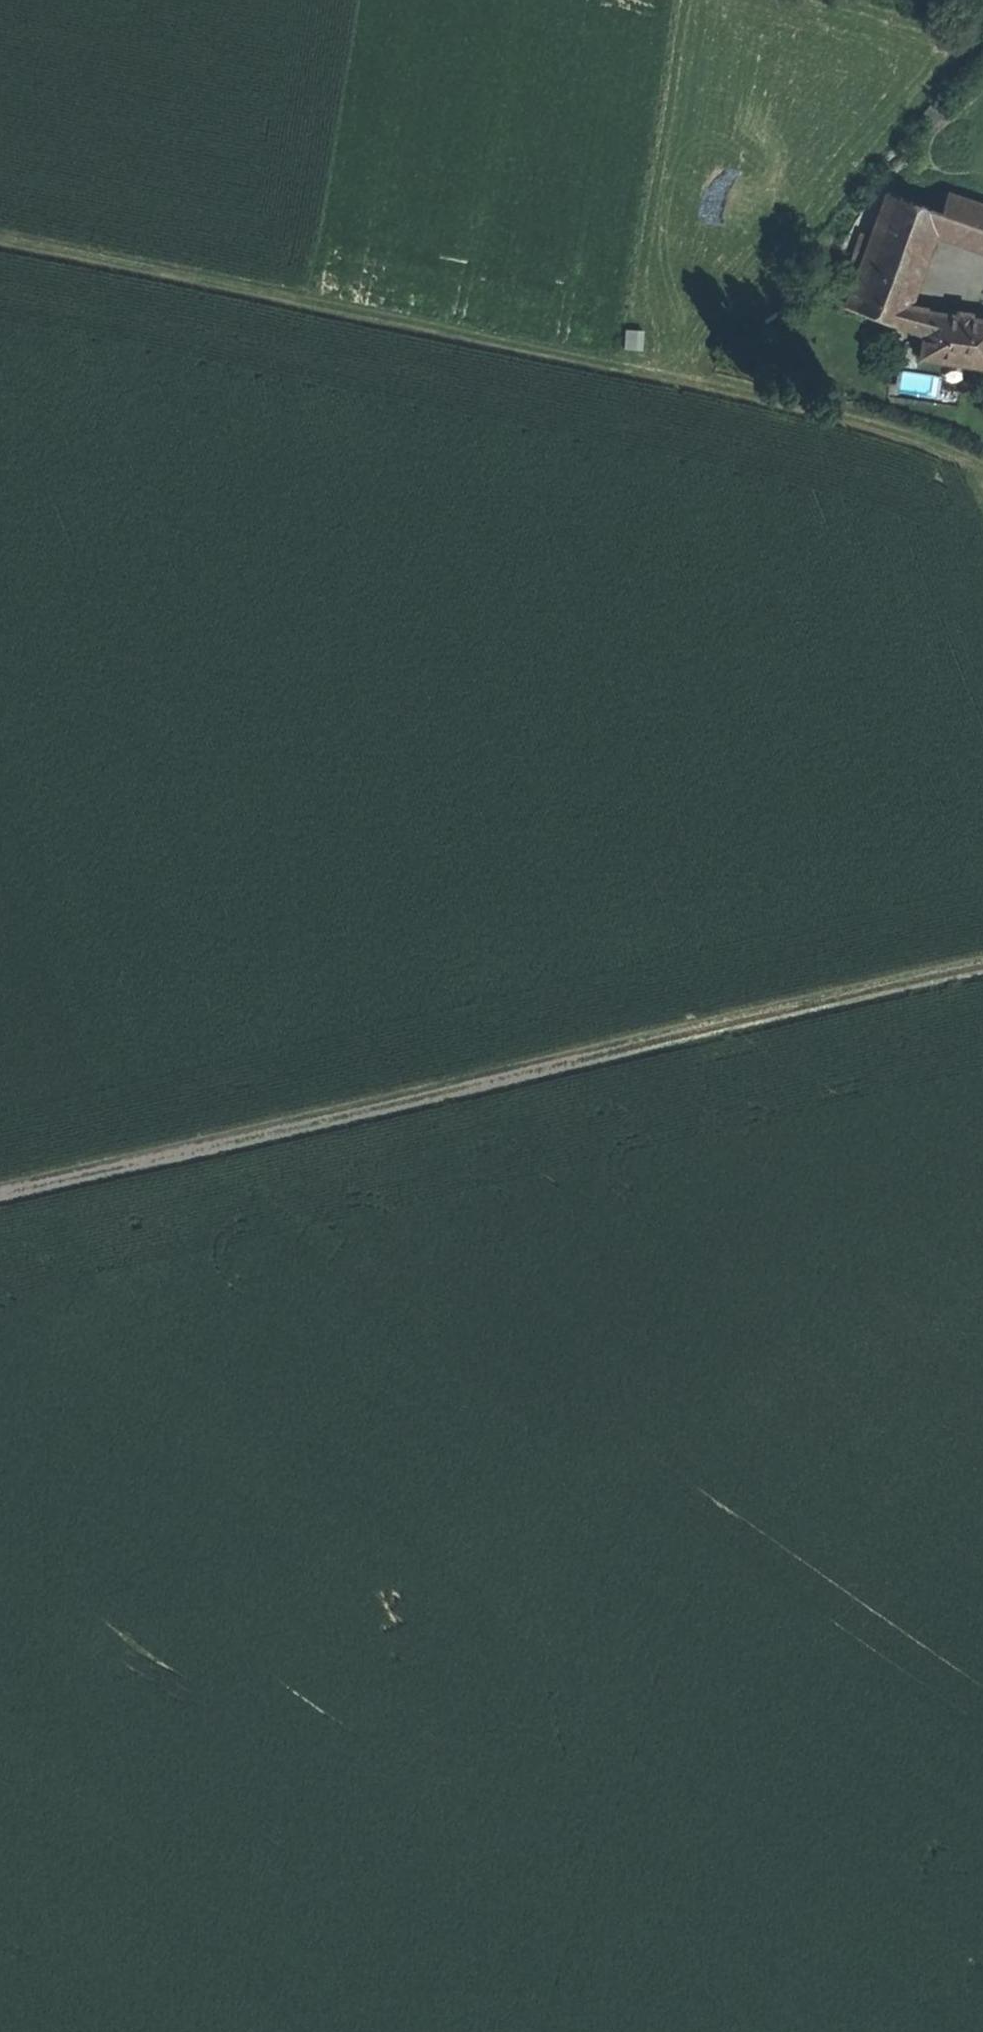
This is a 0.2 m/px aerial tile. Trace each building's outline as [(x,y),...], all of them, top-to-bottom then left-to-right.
[(848,305),(921,330),(925,307),(905,304),(931,233),(939,211),(886,192),(866,251),(860,270),(848,305)] [(939,211),(931,233),(982,251),(982,205),(946,192),(939,211)] [(845,265),(860,270),(866,251),(852,246),(845,265)] [(925,307),(921,330),(917,356),(982,366),(982,317),(925,307)]
